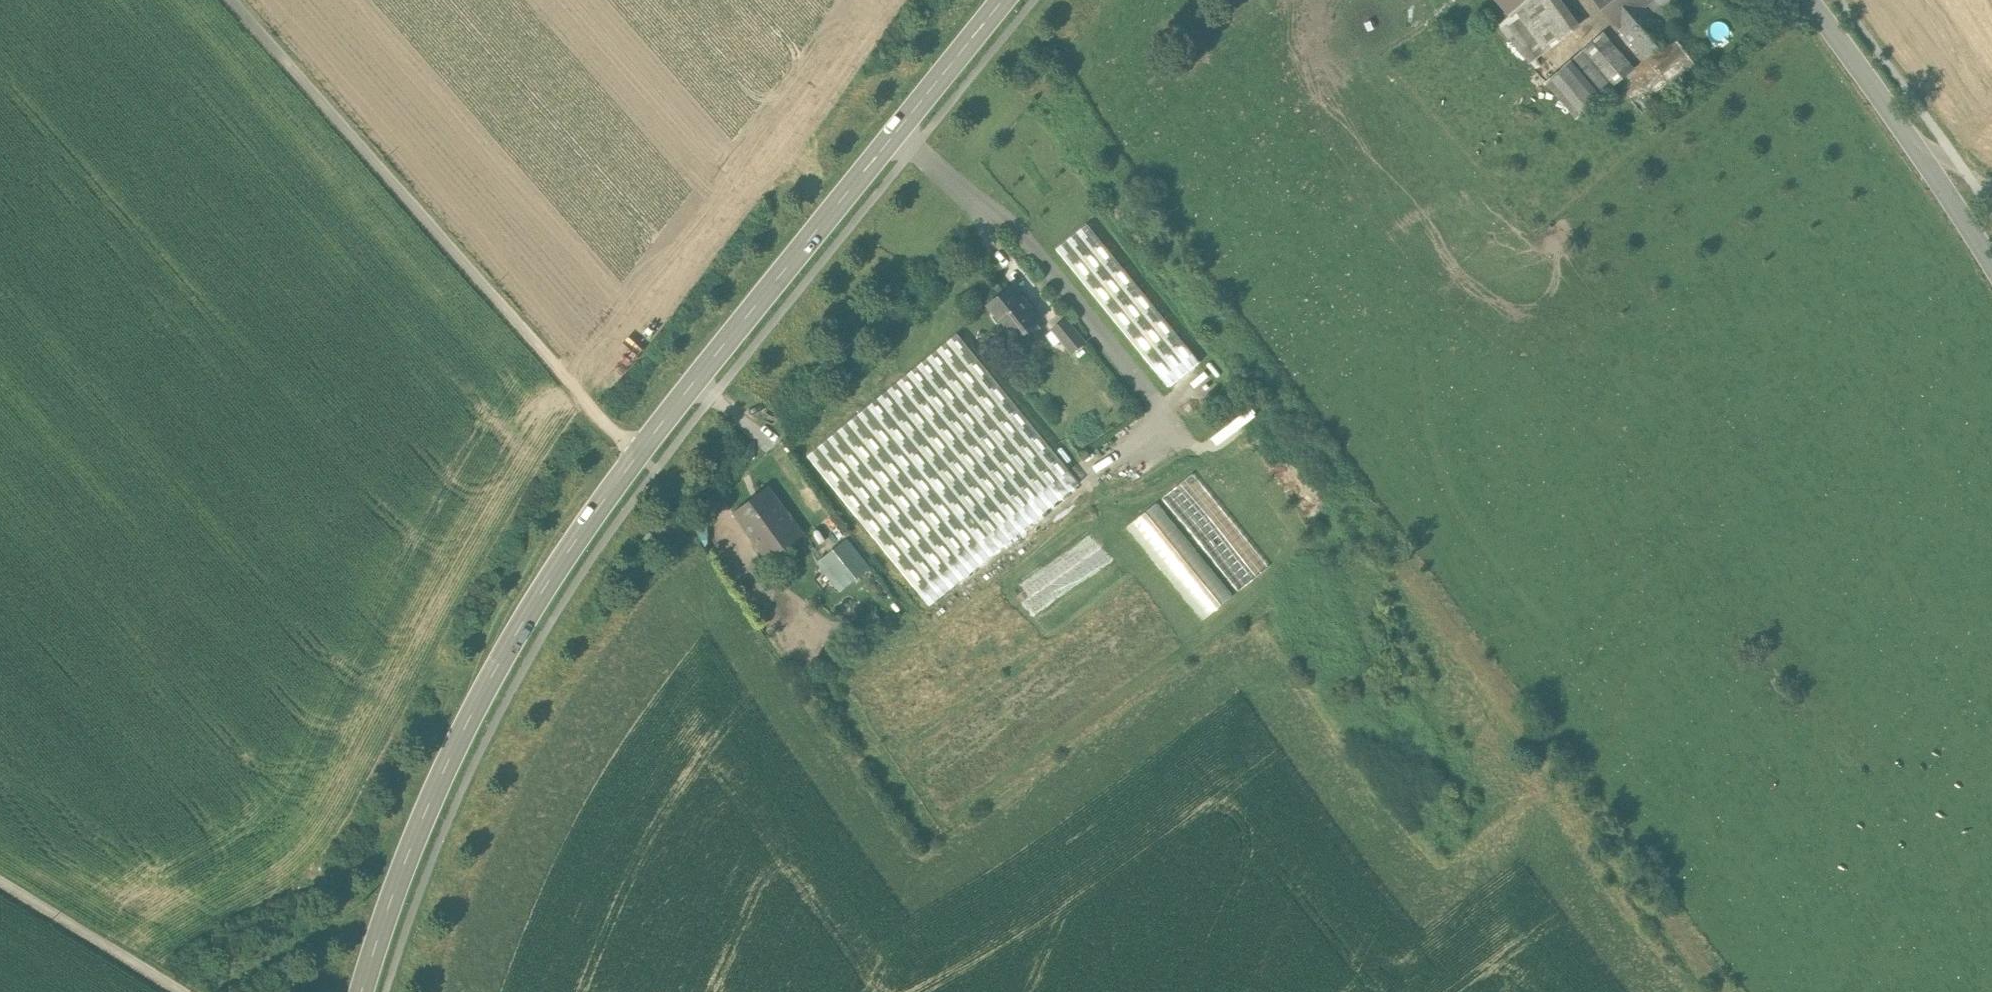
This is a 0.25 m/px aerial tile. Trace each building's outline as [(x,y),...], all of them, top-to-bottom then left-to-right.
[(1510,14),(1516,9),(1526,0),(1498,0),(1510,14)] [(1516,9),(1546,50),(1574,29),(1558,7),(1564,1),(1563,0),(1526,0),(1516,9)] [(1619,27),(1620,27),(1646,58),(1673,34),(1660,19),(1651,9),(1647,3),(1651,0),(1597,0),(1619,27)] [(1660,1),(1651,9),(1660,19),(1669,11),(1660,1)] [(1634,68),(1603,32),(1583,49),(1613,85),(1634,68)] [(1673,34),(1646,58),(1661,76),(1688,52),(1673,34)] [(1583,49),(1546,80),(1577,117),(1613,86),(1613,85),(1583,49)] [(1163,385),(1196,361),(1089,217),(1056,242),(1163,385)] [(1041,319),(1012,285),(989,304),(1017,338),(1041,319)] [(1085,341),(1066,318),(1054,328),(1073,351),(1085,341)] [(958,333),(808,455),(930,604),(1080,482),(958,333)] [(1215,441),(1255,414),(1249,406),(1209,433),(1215,441)] [(770,485),(733,511),(751,536),(767,525),(764,523),(786,507),(770,485)] [(1126,522),(1199,618),(1231,594),(1157,498),(1126,522)] [(786,507),(764,523),(767,525),(751,536),(768,559),(805,533),(786,507)] [(847,538),(822,558),(844,587),(869,566),(847,538)]
